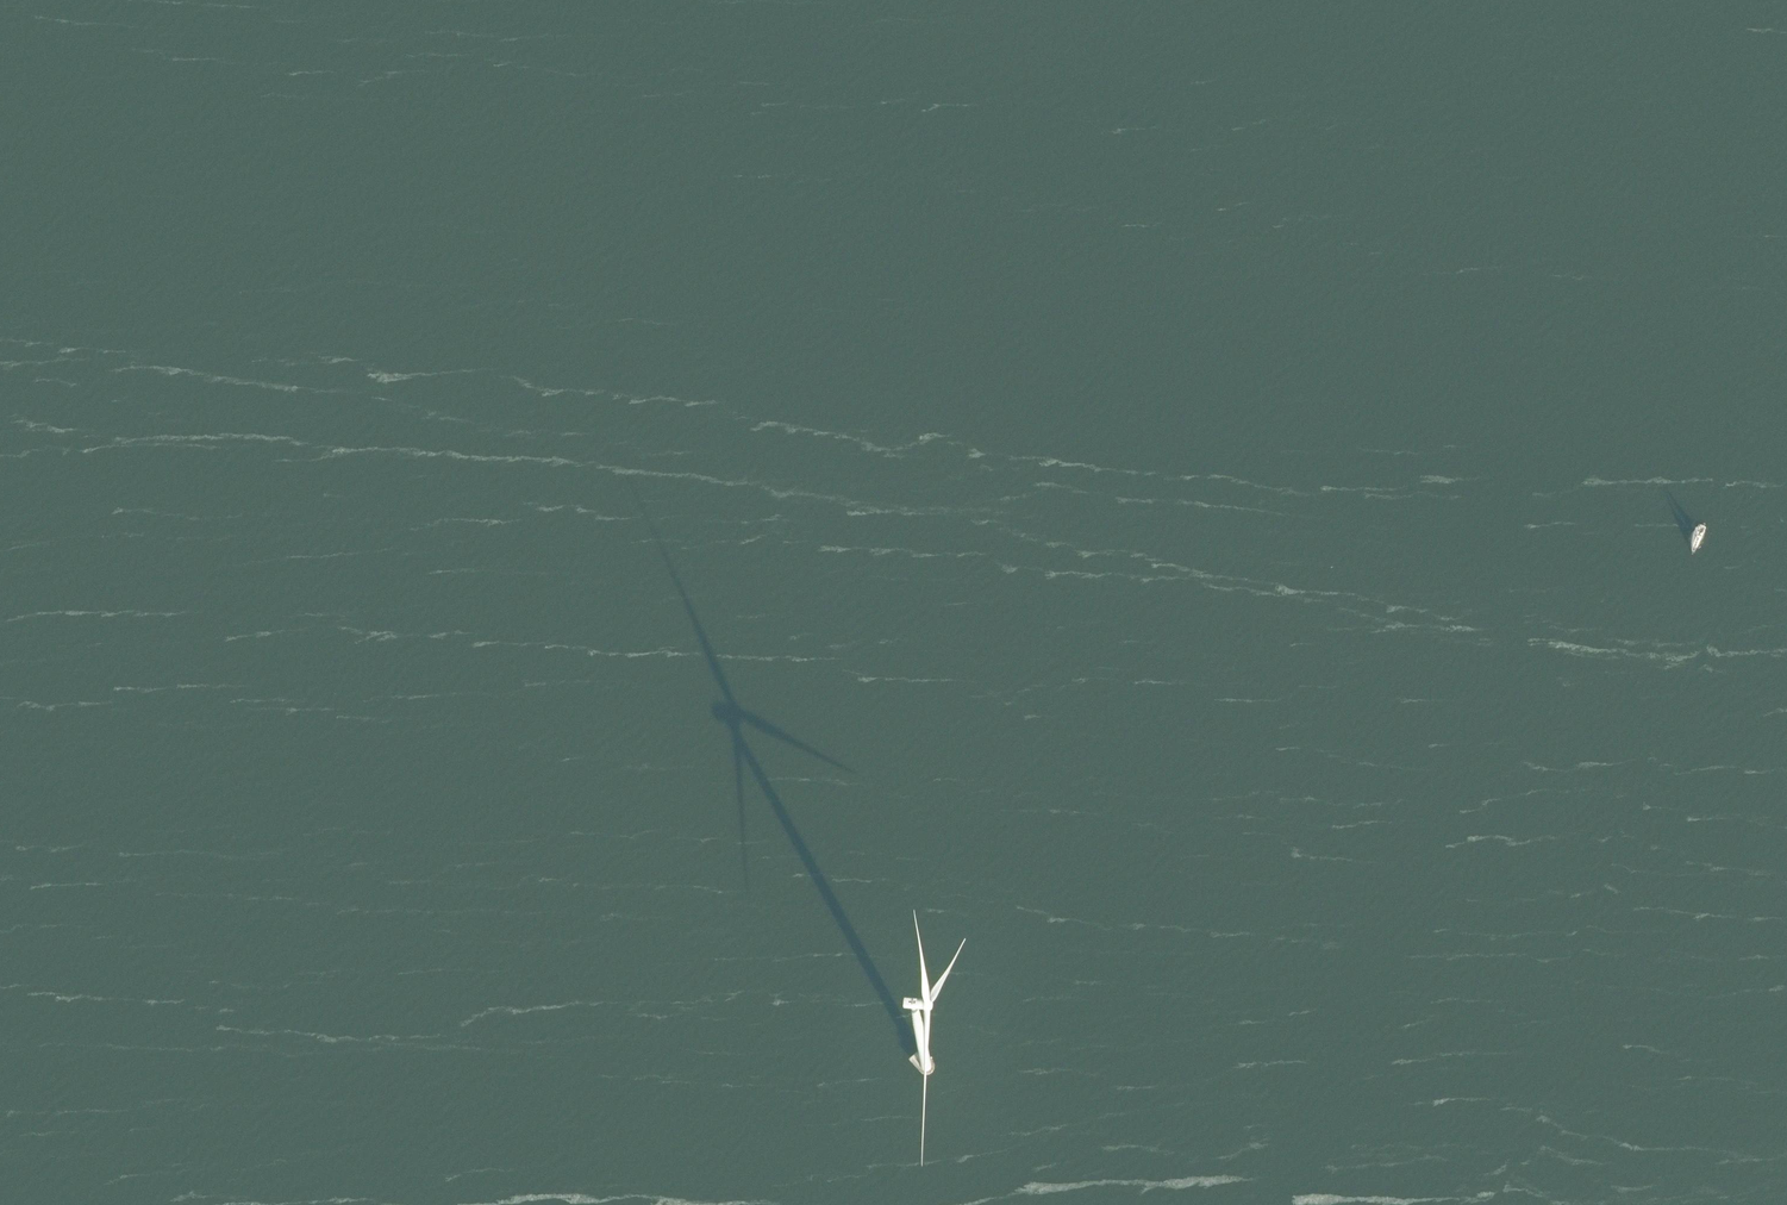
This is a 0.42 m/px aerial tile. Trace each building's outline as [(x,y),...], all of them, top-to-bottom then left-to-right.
[(920,1067),(920,1070),(920,1071),(921,1073),(923,1074),(925,1075),(927,1074),(929,1073),(930,1072),(930,1069),(930,1067),(929,1065),(927,1064),(925,1064),(923,1064),(921,1065),(920,1067)]
